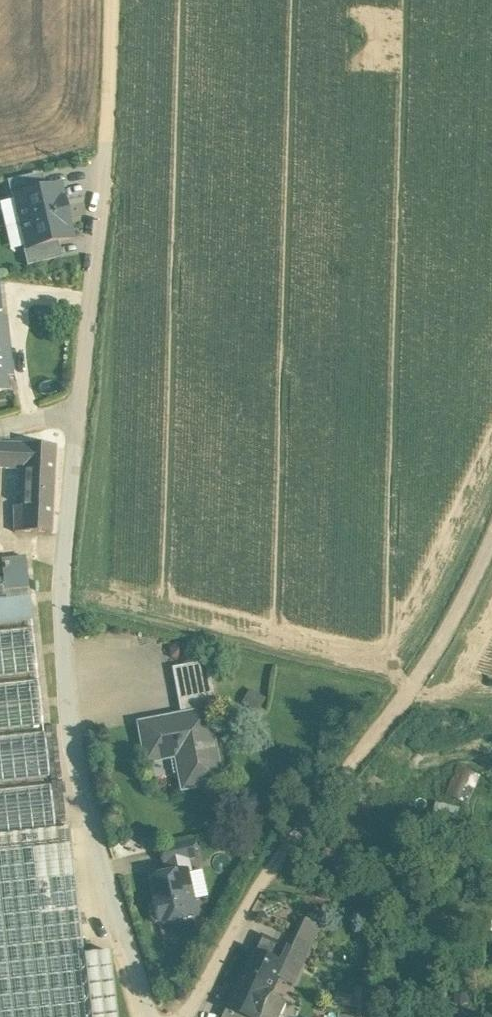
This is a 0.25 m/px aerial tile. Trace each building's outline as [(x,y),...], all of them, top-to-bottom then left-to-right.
[(15,196),(40,190),(36,174),(7,181),(11,198),(15,196)] [(21,222),(66,212),(60,186),(40,190),(15,196),(21,222)] [(56,260),(52,243),(27,249),(23,249),(27,265),(56,260)] [(6,391),(5,377),(10,376),(3,318),(0,318),(0,392),(6,391)] [(0,444),(0,468),(23,469),(24,445),(0,444)] [(56,446),(24,445),(23,469),(21,507),(14,506),(14,532),(52,533),(53,508),(56,446)] [(0,578),(0,624),(33,620),(26,557),(1,560),(3,578),(0,578)] [(0,630),(0,677),(39,673),(34,627),(0,630)] [(208,662),(174,668),(180,699),(214,692),(208,662)] [(0,683),(0,730),(44,725),(39,679),(0,683)] [(214,692),(180,699),(183,716),(140,724),(147,763),(177,757),(184,791),(223,783),(210,712),(217,711),(214,692)] [(0,736),(0,783),(50,777),(45,731),(0,736)] [(0,789),(0,835),(56,829),(51,783),(0,789)] [(84,954),(70,827),(0,835),(0,1016),(91,1016),(84,954)] [(195,841),(161,849),(165,864),(166,864),(169,876),(187,872),(187,873),(191,872),(188,859),(198,857),(195,841)] [(169,876),(150,880),(155,903),(150,904),(148,908),(151,921),(155,923),(160,922),(160,925),(197,916),(187,873),(187,872),(169,876)] [(312,944),(298,937),(293,949),(306,956),(312,944)] [(293,984),(306,956),(293,949),(280,943),(280,944),(267,938),(260,941),(256,950),(255,950),(245,971),(275,985),(279,977),(293,984)] [(84,954),(91,1016),(118,1016),(110,951),(84,954)] [(275,985),(245,971),(228,1008),(247,1016),(281,1016),(287,1005),(285,1000),(271,993),(275,985)] [(228,1008),(224,1016),(247,1016),(228,1008)]
